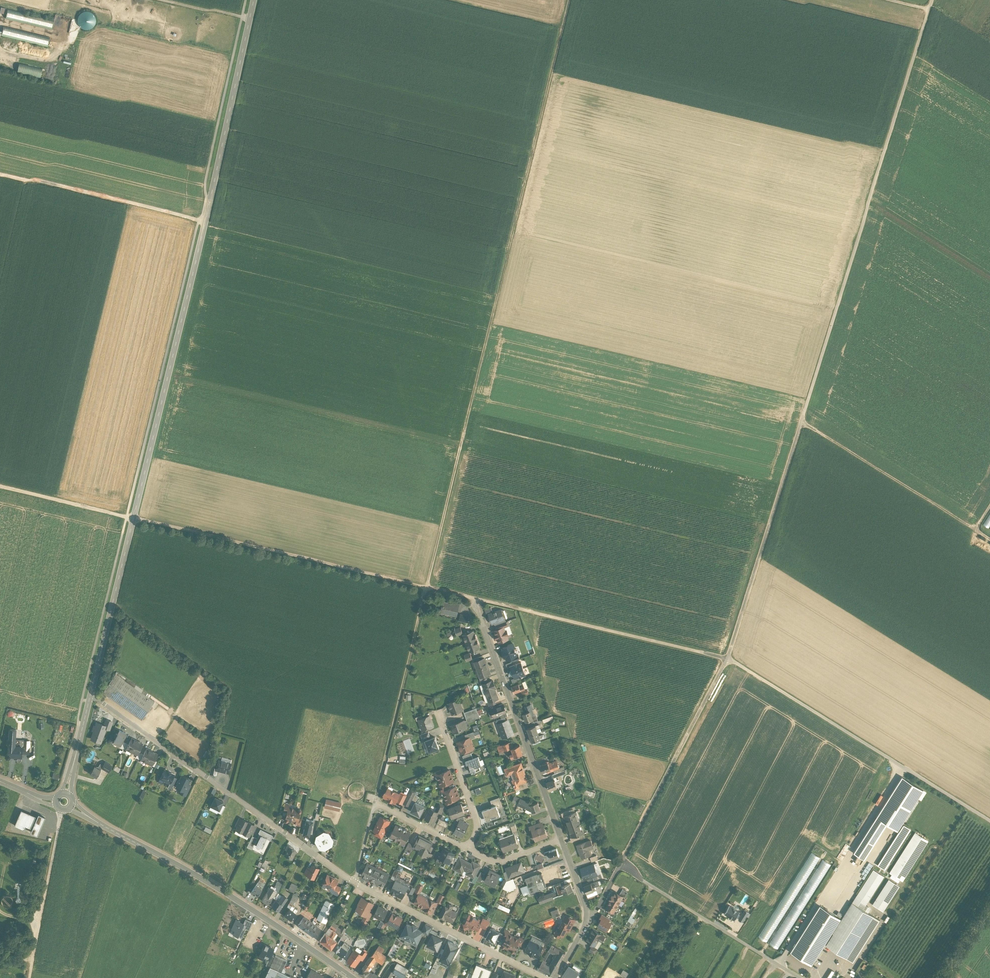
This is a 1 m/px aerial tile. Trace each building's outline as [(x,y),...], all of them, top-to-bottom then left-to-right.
[(54,18),(8,7),(5,16),(52,27),(54,18)] [(97,23),(92,10),(85,12),(87,17),(80,19),(83,28),(97,23)] [(50,35),(3,24),(1,33),(48,44),(50,35)] [(43,66),(19,61),(17,70),(40,75),(43,66)] [(452,605),(448,605),(449,603),(443,602),(442,606),(444,606),(442,613),(447,615),(448,613),(449,613),(449,614),(457,615),(459,607),(452,606),(452,605)] [(493,612),(489,614),(492,623),(495,622),(504,619),(501,609),(493,612)] [(459,620),(467,623),(469,617),(461,614),(459,620)] [(461,627),(455,629),(457,635),(463,633),(461,627)] [(497,629),(495,630),(496,634),(495,634),(495,635),(494,636),(495,638),(496,638),(496,639),(498,638),(499,642),(502,641),(503,642),(505,641),(504,640),(508,639),(506,635),(508,634),(506,630),(505,631),(504,628),(503,627),(497,629)] [(470,631),(468,631),(467,632),(463,634),(466,643),(478,639),(476,633),(474,634),(473,630),(470,631)] [(478,639),(466,643),(469,652),(473,650),(475,651),(476,649),(480,648),(478,644),(479,644),(478,639)] [(513,643),(508,645),(508,646),(503,648),(504,652),(503,652),(504,656),(505,656),(507,659),(509,658),(517,656),(516,655),(514,649),(515,649),(513,643)] [(470,653),(464,655),(466,661),(472,659),(470,653)] [(484,658),(475,661),(475,662),(478,669),(487,665),(486,661),(485,661),(484,658),(485,658),(484,658)] [(517,663),(515,663),(515,664),(513,664),(510,665),(510,666),(510,667),(511,668),(511,669),(510,672),(510,673),(523,668),(521,661),(517,663)] [(487,665),(478,669),(481,676),(481,677),(490,673),(489,670),(487,665)] [(523,668),(510,673),(511,674),(514,675),(514,676),(513,677),(514,677),(515,678),(518,677),(520,677),(522,676),(521,676),(526,675),(523,668)] [(154,701),(115,673),(102,691),(141,719),(154,701)] [(488,682),(483,683),(483,684),(486,692),(494,689),(494,688),(496,688),(495,685),(493,686),(491,680),(488,682)] [(523,682),(512,686),(514,693),(525,689),(523,682)] [(494,689),(486,692),(489,701),(494,700),(498,698),(494,689)] [(459,700),(449,703),(453,714),(463,710),(459,700)] [(503,704),(491,709),(494,718),(500,716),(500,715),(507,713),(503,704)] [(531,707),(526,709),(527,712),(524,713),(525,716),(524,717),(526,722),(533,719),(532,716),(534,715),(531,707)] [(476,708),(464,713),(465,717),(475,713),(478,712),(476,708)] [(423,718),(419,720),(420,723),(422,722),(425,730),(434,726),(430,716),(423,718)] [(112,722),(106,719),(104,725),(106,726),(106,728),(109,729),(112,722)] [(465,720),(451,725),(454,733),(465,728),(464,724),(466,724),(465,720)] [(500,723),(497,724),(503,738),(513,734),(511,728),(510,729),(507,720),(506,721),(500,723)] [(104,725),(98,723),(97,727),(94,726),(93,730),(94,731),(91,739),(96,741),(97,738),(101,739),(106,728),(106,726),(104,725)] [(539,725),(528,729),(530,735),(538,732),(537,729),(540,728),(539,725)] [(119,730),(117,734),(116,733),(114,737),(115,738),(114,741),(120,745),(122,741),(126,733),(119,730)] [(430,737),(428,731),(421,734),(423,740),(430,737)] [(473,732),(465,735),(466,739),(468,739),(469,740),(475,738),(473,732)] [(538,732),(530,735),(532,742),(544,738),(543,735),(539,736),(538,732)] [(435,737),(425,741),(429,751),(439,748),(435,737)] [(129,744),(126,749),(132,751),(137,741),(132,738),(129,744)] [(466,739),(457,742),(461,753),(473,749),(473,748),(472,749),(471,745),(469,740),(468,739),(466,739)] [(137,741),(132,751),(137,754),(138,752),(142,743),(137,741)] [(8,759),(10,758),(11,757),(11,756),(15,756),(17,756),(21,756),(22,753),(22,746),(21,746),(21,743),(15,743),(15,745),(14,745),(9,745),(8,753),(6,753),(5,754),(5,756),(5,757),(7,758),(8,759)] [(512,748),(511,748),(512,748),(513,753),(510,754),(511,758),(517,756),(517,757),(519,756),(519,755),(523,754),(520,745),(512,748)] [(152,751),(146,748),(143,754),(141,759),(146,762),(152,751)] [(152,751),(146,762),(152,764),(154,760),(157,754),(152,751)] [(471,753),(462,756),(464,761),(465,761),(473,758),(471,753)] [(473,758),(465,761),(467,764),(468,764),(470,767),(473,766),(474,768),(482,765),(478,756),(473,758)] [(230,763),(218,760),(217,766),(216,769),(217,770),(228,772),(229,770),(230,769),(231,767),(230,766),(230,763)] [(548,761),(544,763),(544,764),(541,765),(543,772),(547,771),(548,772),(554,770),(555,769),(553,762),(549,764),(548,761)] [(112,766),(105,762),(103,765),(102,768),(108,772),(112,766)] [(521,763),(505,769),(507,775),(513,773),(515,777),(525,773),(521,763)] [(97,768),(94,766),(90,773),(96,777),(101,770),(100,770),(101,768),(98,766),(97,768)] [(167,771),(164,770),(160,778),(170,782),(170,783),(173,776),(174,775),(171,773),(171,772),(168,770),(167,771)] [(442,773),(437,775),(439,780),(451,775),(450,770),(442,773)] [(525,773),(515,777),(515,779),(514,780),(515,784),(514,784),(515,788),(519,787),(518,784),(526,781),(528,781),(525,773)] [(182,775),(180,780),(178,780),(178,782),(178,783),(176,787),(183,790),(184,791),(187,784),(189,779),(186,778),(186,777),(182,775)] [(451,775),(439,780),(441,785),(441,786),(446,784),(453,781),(451,775)] [(173,776),(170,783),(170,782),(168,786),(171,788),(176,778),(173,776)] [(902,777),(854,852),(864,859),(886,824),(897,830),(923,790),(902,777)] [(554,780),(547,783),(549,790),(554,788),(554,789),(557,788),(557,787),(561,786),(559,781),(555,783),(554,780)] [(526,781),(518,784),(519,787),(520,790),(528,787),(526,781)] [(187,784),(184,791),(183,790),(182,794),(185,795),(190,785),(187,784)] [(448,789),(443,791),(444,791),(445,796),(458,792),(456,787),(448,789)] [(399,794),(388,788),(386,792),(385,793),(384,794),(384,795),(384,797),(389,799),(388,800),(392,802),(392,801),(396,803),(396,801),(400,794),(399,794)] [(406,796),(403,803),(409,806),(410,804),(415,794),(417,791),(411,788),(406,796)] [(584,791),(583,795),(593,798),(595,792),(586,789),(586,792),(584,791)] [(458,792),(445,796),(447,802),(452,800),(460,798),(458,792)] [(406,796),(400,793),(399,794),(400,794),(396,801),(403,804),(403,803),(406,796)] [(415,794),(410,804),(413,806),(415,802),(416,802),(419,796),(415,794)] [(223,801),(215,797),(211,805),(219,809),(219,810),(222,804),(223,801)] [(499,797),(490,800),(492,806),(496,805),(497,808),(502,807),(499,797)] [(341,803),(326,799),(324,807),(329,808),(329,806),(339,809),(341,803)] [(416,802),(415,802),(413,806),(411,811),(420,815),(424,806),(416,802)] [(538,802),(530,805),(532,811),(532,812),(540,809),(538,802)] [(446,806),(440,803),(436,811),(438,813),(439,811),(442,813),(446,806)] [(461,803),(449,808),(452,817),(464,813),(461,803)] [(634,808),(634,810),(640,814),(644,806),(639,804),(636,809),(634,808)] [(492,806),(482,810),(486,821),(500,815),(497,808),(496,805),(492,806)] [(289,807),(288,807),(287,812),(286,817),(285,818),(284,819),(285,821),(286,821),(288,820),(291,821),(294,808),(289,807)] [(298,809),(294,808),(291,821),(297,822),(297,823),(298,818),(300,812),(301,811),(301,810),(300,809),(299,808),(298,809)] [(436,811),(431,809),(426,818),(430,821),(431,820),(434,821),(438,813),(436,811)] [(35,816),(21,810),(15,825),(24,829),(26,826),(30,828),(31,827),(32,827),(31,831),(38,834),(45,818),(38,815),(35,820),(34,819),(35,816)] [(571,813),(565,816),(569,827),(580,822),(576,811),(571,813)] [(381,816),(378,823),(376,824),(376,825),(376,826),(374,830),(381,834),(383,829),(385,830),(390,821),(389,820),(389,819),(386,818),(385,818),(381,816)] [(241,819),(241,820),(238,826),(236,829),(242,832),(248,822),(241,819)] [(313,820),(306,819),(302,834),(309,836),(310,832),(312,832),(313,826),(312,825),(313,820)] [(449,823),(440,819),(437,824),(446,829),(449,823)] [(463,822),(460,820),(459,821),(456,829),(457,829),(455,833),(462,836),(466,830),(469,825),(463,822)] [(254,825),(248,822),(242,832),(249,835),(250,833),(250,832),(253,826),(254,825)] [(541,822),(530,827),(531,830),(534,829),(542,826),(541,822)] [(580,822),(569,827),(573,837),(579,835),(584,833),(580,822)] [(402,828),(402,827),(400,826),(399,826),(396,825),(390,836),(405,844),(410,832),(407,830),(407,829),(405,828),(404,829),(402,828)] [(542,826),(534,829),(538,839),(547,836),(545,830),(544,831),(542,826)] [(273,835),(260,829),(258,833),(259,833),(257,838),(254,844),(262,848),(266,838),(270,840),(273,835)] [(390,835),(384,832),(381,838),(387,840),(390,835)] [(324,833),(317,836),(316,840),(320,846),(324,847),(330,843),(331,840),(331,839),(327,834),(324,833)] [(903,881),(928,841),(915,833),(890,873),(903,881)] [(428,841),(419,836),(420,835),(419,835),(414,846),(415,845),(421,849),(419,853),(420,853),(425,855),(426,856),(428,852),(433,842),(428,840),(428,841)] [(515,835),(500,840),(504,851),(518,846),(515,835)] [(254,844),(257,838),(252,836),(247,847),(251,849),(254,844)] [(585,842),(577,845),(582,858),(590,855),(588,849),(593,847),(591,840),(585,842)] [(894,842),(885,857),(890,860),(900,845),(894,842)] [(289,847),(287,850),(285,855),(289,857),(289,856),(292,857),(296,851),(292,848),(289,847)] [(454,853),(444,848),(442,854),(440,857),(440,858),(440,857),(447,860),(450,861),(449,862),(450,862),(450,861),(453,855),(454,853)] [(557,849),(545,853),(546,856),(547,856),(550,854),(551,858),(552,858),(559,856),(557,849)] [(442,854),(436,851),(433,858),(438,861),(440,858),(440,857),(442,854)] [(768,942),(819,855),(811,851),(760,937),(768,942)] [(433,854),(428,852),(426,856),(425,855),(424,858),(429,861),(433,854)] [(460,858),(458,862),(454,869),(459,871),(461,868),(467,871),(466,873),(474,877),(474,878),(476,875),(481,865),(473,861),(471,864),(460,858)] [(822,858),(771,944),(779,949),(831,862),(822,858)] [(375,867),(367,863),(362,874),(366,876),(365,878),(368,880),(369,878),(375,867)] [(521,863),(506,868),(507,871),(509,876),(510,876),(524,871),(521,863)] [(594,864),(581,869),(585,879),(593,876),(597,875),(597,874),(594,864)] [(318,868),(312,865),(310,868),(307,874),(314,877),(318,868)] [(382,871),(375,867),(369,878),(372,879),(371,881),(375,884),(382,871)] [(552,875),(549,869),(542,872),(542,874),(546,884),(551,882),(552,886),(556,884),(561,883),(561,882),(561,883),(557,874),(552,875)] [(500,875),(490,870),(485,880),(495,885),(500,875)] [(873,870),(858,895),(868,901),(883,877),(873,870)] [(389,874),(382,871),(375,884),(379,885),(380,883),(384,885),(389,874)] [(478,877),(477,880),(481,882),(485,873),(481,871),(478,877)] [(537,874),(525,878),(527,884),(530,892),(531,893),(545,888),(551,886),(552,886),(551,882),(546,884),(542,874),(538,875),(537,874)] [(337,879),(327,875),(325,879),(323,880),(322,881),(323,883),(323,884),(327,885),(326,887),(332,889),(334,884),(337,879)] [(507,880),(506,881),(503,888),(508,890),(516,887),(513,878),(511,879),(507,880)] [(408,886),(396,880),(395,882),(390,891),(403,897),(406,890),(408,886)] [(889,880),(873,904),(883,911),(899,887),(889,880)] [(561,883),(556,884),(558,890),(555,891),(556,895),(573,889),(570,882),(562,885),(561,883)] [(594,882),(584,886),(587,893),(594,891),(592,887),(592,885),(594,884),(594,882)] [(279,885),(276,883),(273,889),(275,890),(273,895),(272,896),(275,898),(276,895),(278,892),(281,886),(279,885)] [(297,885),(292,883),(289,890),(294,892),(297,885)] [(259,887),(256,885),(251,892),(257,896),(264,886),(263,886),(261,884),(259,887)] [(334,884),(332,889),(333,890),(332,892),(336,894),(340,887),(334,884)] [(408,886),(406,890),(413,894),(416,888),(409,884),(408,886)] [(527,884),(521,887),(524,894),(530,892),(527,884)] [(628,891),(623,888),(619,894),(623,896),(625,897),(628,891)] [(270,893),(267,891),(262,899),(268,903),(272,896),(273,895),(275,890),(273,889),(270,893)] [(555,891),(540,896),(542,902),(554,898),(553,896),(555,896),(556,895),(555,891)] [(619,894),(616,891),(613,895),(612,895),(610,899),(611,900),(618,904),(623,896),(619,894)] [(428,899),(419,894),(415,902),(424,907),(424,908),(432,912),(437,902),(429,898),(428,899)] [(297,901),(291,897),(288,903),(292,905),(295,901),(296,901),(297,901)] [(369,901),(362,897),(356,907),(363,911),(362,912),(365,914),(367,915),(369,911),(374,902),(369,900),(369,901)] [(282,899),(280,902),(278,901),(276,899),(272,905),(275,908),(275,909),(277,910),(278,910),(279,910),(285,901),(282,899)] [(335,904),(326,899),(319,913),(311,907),(308,911),(317,917),(317,918),(326,922),(335,904)] [(618,904),(611,900),(606,907),(610,909),(610,910),(613,912),(614,911),(618,904)] [(852,902),(832,933),(833,933),(826,945),(846,958),(873,916),(868,912),(863,909),(859,907),(854,904),(852,902)] [(292,905),(288,903),(287,906),(289,908),(285,914),(291,919),(298,909),(292,905)] [(453,905),(448,903),(447,906),(445,905),(440,915),(444,918),(445,917),(453,921),(454,917),(456,917),(456,915),(456,914),(457,912),(451,909),(453,905)] [(387,910),(379,905),(374,914),(382,919),(387,910)] [(724,913),(734,920),(740,912),(729,905),(724,913)] [(820,906),(796,943),(790,951),(811,964),(817,956),(840,919),(820,906)] [(558,908),(551,911),(553,917),(560,914),(558,908)] [(745,909),(738,919),(743,922),(746,916),(748,917),(750,914),(748,913),(749,912),(745,909)] [(636,918),(634,917),(637,911),(634,910),(628,920),(633,923),(636,918)] [(367,915),(365,914),(362,919),(367,922),(372,912),(369,911),(367,915)] [(402,918),(393,913),(391,917),(388,922),(389,922),(392,924),(393,922),(398,925),(402,918)] [(479,919),(469,915),(467,919),(469,919),(467,923),(464,924),(465,928),(469,927),(473,929),(473,927),(478,929),(480,925),(483,920),(482,920),(479,918),(479,919)] [(565,917),(561,925),(557,923),(554,930),(556,931),(555,935),(559,937),(561,933),(560,933),(562,929),(564,930),(565,928),(568,930),(571,925),(572,925),(575,920),(568,916),(567,918),(565,917)] [(873,916),(846,958),(853,962),(880,920),(873,916)] [(311,922),(304,917),(298,924),(306,930),(311,922)] [(608,921),(601,917),(600,918),(601,919),(598,925),(606,930),(611,923),(608,921)] [(490,921),(483,918),(482,920),(483,920),(480,925),(487,928),(490,921)] [(241,937),(246,928),(242,927),(244,923),(236,919),(232,928),(235,930),(233,934),(241,937)] [(246,919),(244,923),(242,927),(246,928),(249,930),(252,922),(246,919)] [(319,927),(311,922),(306,930),(313,935),(319,927)] [(412,925),(407,923),(403,931),(402,931),(400,936),(405,939),(406,937),(411,940),(410,941),(415,944),(421,934),(422,931),(422,930),(417,928),(417,926),(413,924),(412,925)] [(433,926),(426,923),(422,930),(422,931),(421,934),(424,936),(426,933),(429,934),(432,929),(433,926)] [(500,932),(491,927),(491,928),(490,928),(490,929),(488,930),(489,932),(486,937),(488,938),(490,937),(491,939),(492,942),(495,941),(496,939),(500,932)] [(510,932),(505,929),(503,933),(501,935),(506,938),(508,933),(509,934),(510,932)] [(605,936),(593,929),(586,940),(595,945),(599,939),(600,940),(602,940),(605,936)] [(329,935),(325,932),(320,940),(325,944),(333,933),(331,931),(329,935)] [(333,933),(325,944),(331,948),(336,940),(333,937),(335,934),(333,933)] [(350,938),(343,933),(341,936),(340,938),(347,942),(350,938)] [(509,934),(508,933),(506,938),(503,943),(502,943),(502,945),(502,946),(503,947),(505,946),(508,948),(514,936),(509,934)] [(440,942),(442,938),(436,935),(433,934),(432,936),(428,945),(437,949),(440,942)] [(514,936),(508,948),(511,950),(512,951),(513,952),(514,951),(515,950),(515,949),(517,944),(519,939),(514,936)] [(530,940),(543,946),(545,942),(532,936),(530,940)] [(543,946),(530,940),(525,950),(529,952),(530,952),(533,954),(533,955),(537,957),(543,946)] [(441,957),(440,959),(450,963),(459,945),(449,941),(442,953),(441,957)] [(346,943),(344,947),(341,945),(336,951),(342,956),(347,949),(349,946),(346,943)] [(273,948),(264,944),(260,953),(267,956),(269,957),(271,953),(273,948)] [(559,948),(552,944),(549,949),(551,950),(556,953),(559,948)] [(598,948),(592,945),(589,950),(595,953),(598,948)] [(356,949),(348,959),(352,962),(353,962),(356,964),(360,957),(363,954),(361,953),(356,949)] [(386,956),(376,949),(374,952),(373,953),(378,957),(377,959),(383,963),(386,956)] [(565,952),(561,949),(558,954),(556,953),(554,957),(556,958),(553,962),(558,964),(565,952)] [(269,957),(268,960),(267,960),(265,964),(270,966),(275,955),(271,953),(269,957)] [(373,953),(366,963),(370,966),(376,958),(377,959),(378,957),(373,953)] [(281,971),(286,960),(275,954),(275,955),(270,966),(264,977),(296,977),(281,971)] [(551,966),(550,965),(548,967),(544,965),(541,963),(539,967),(552,974),(558,964),(553,962),(551,966)] [(366,963),(359,971),(366,976),(370,971),(368,969),(370,966),(366,963)] [(392,971),(392,972),(394,973),(401,977),(404,977),(408,970),(397,963),(392,971)] [(478,964),(477,964),(473,972),(477,974),(480,972),(482,966),(481,965),(481,964),(480,964),(479,964),(478,964)] [(447,976),(453,977),(456,966),(451,965),(449,970),(447,976)] [(568,977),(574,977),(578,972),(579,971),(572,967),(569,965),(563,975),(568,977)] [(482,966),(480,972),(477,974),(473,972),(472,974),(473,975),(471,977),(488,977),(492,970),(482,966)] [(311,969),(306,977),(322,977),(323,975),(311,969)] [(504,970),(505,970),(504,970),(501,977),(514,977),(515,974),(504,970)]
